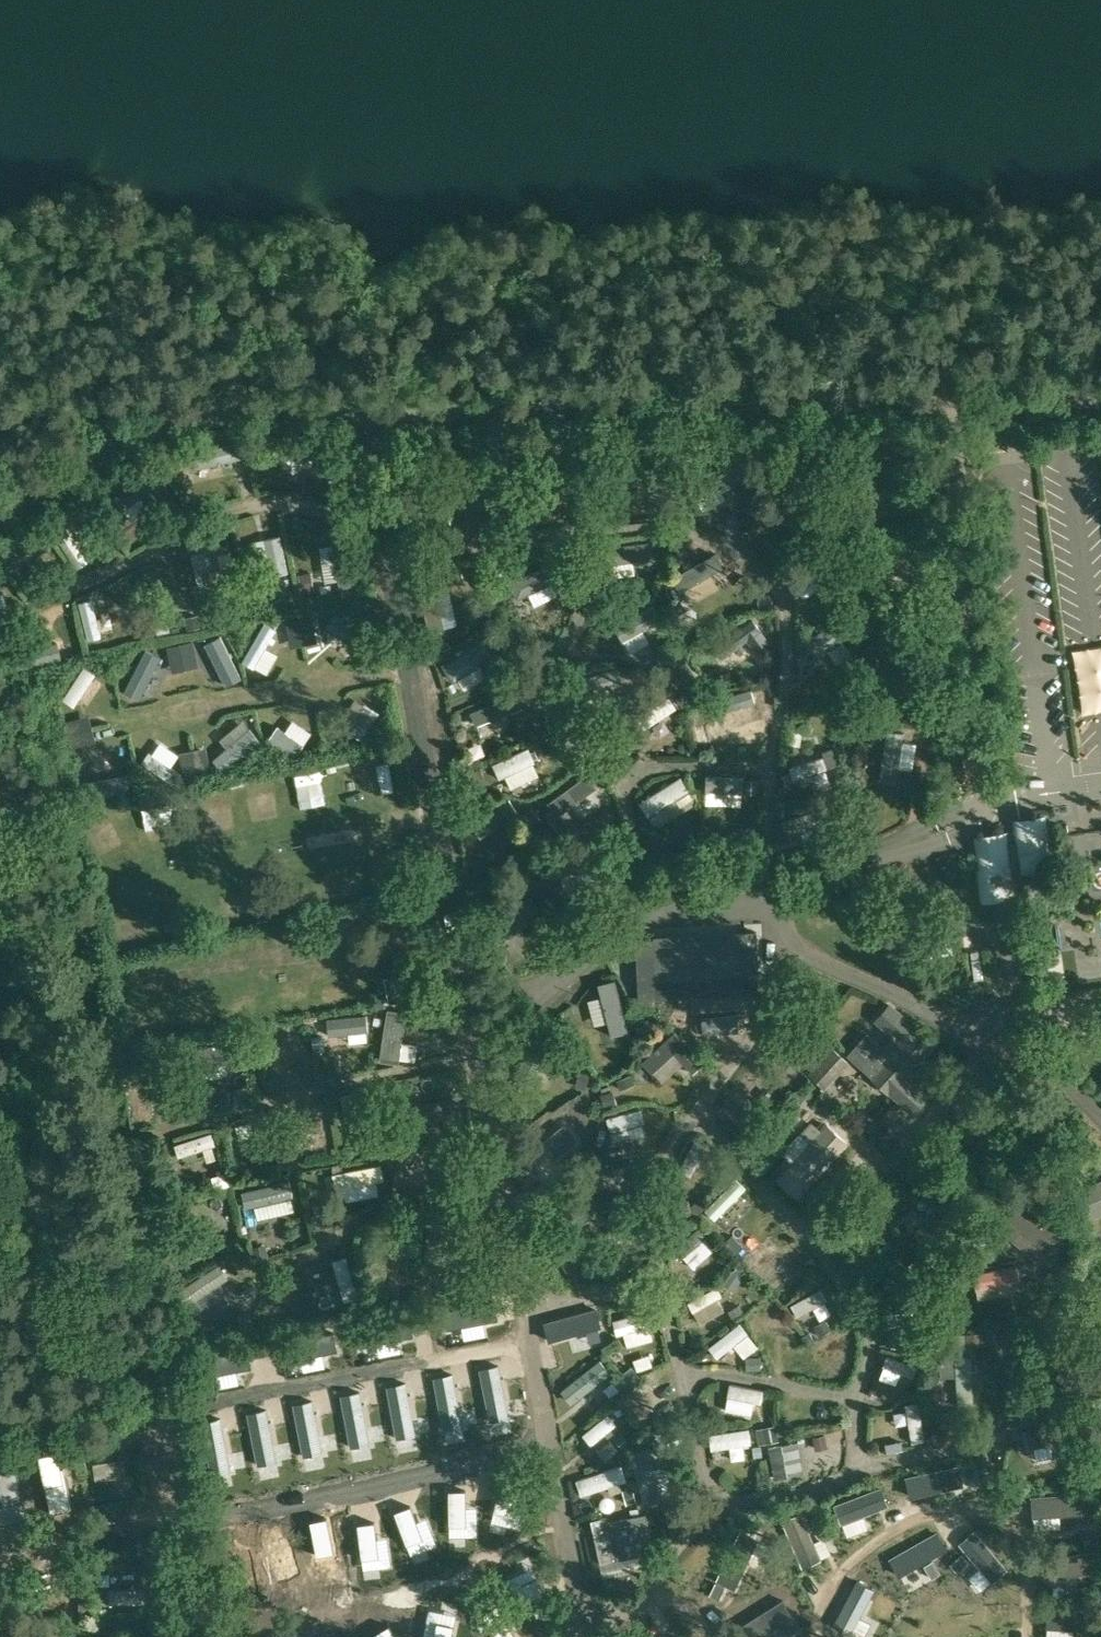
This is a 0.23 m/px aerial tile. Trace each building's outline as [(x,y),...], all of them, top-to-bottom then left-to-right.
[(239,441),(192,453),(196,469),(243,457),(239,441)] [(315,449),(284,450),(284,463),(316,462),(315,449)] [(168,473),(182,464),(174,451),(159,460),(168,473)] [(829,459),(838,476),(850,470),(841,453),(829,459)] [(743,459),(689,487),(695,500),(697,499),(729,482),(749,472),(743,459)] [(154,472),(110,501),(119,515),(163,485),(154,472)] [(63,524),(52,531),(77,569),(88,561),(63,524)] [(280,536),(265,539),(273,576),(288,573),(280,536)] [(349,542),(334,544),(341,588),(355,586),(349,542)] [(648,542),(603,548),(605,565),(606,565),(633,561),(650,559),(648,542)] [(203,551),(190,554),(199,587),(211,584),(203,551)] [(715,552),(672,577),(680,591),(685,588),(711,574),(723,566),(715,552)] [(821,556),(788,576),(795,588),(796,587),(815,576),(828,568),(821,556)] [(551,562),(509,582),(517,598),(528,593),(552,582),(559,579),(551,562)] [(89,587),(100,625),(112,622),(102,584),(89,587)] [(162,594),(150,596),(157,634),(169,632),(165,607),(162,594)] [(435,596),(418,599),(428,641),(444,637),(442,629),(435,599),(435,596)] [(92,599),(79,602),(89,640),(101,636),(92,599)] [(21,616),(15,601),(7,604),(0,607),(0,625),(21,616)] [(653,605),(614,626),(622,641),(623,640),(642,630),(660,620),(653,605)] [(335,613),(326,627),(358,647),(367,633),(335,613)] [(844,617),(807,642),(817,658),(828,650),(843,641),(854,632),(844,617)] [(311,618),(286,623),(287,632),(313,627),(311,618)] [(769,644),(761,631),(753,619),(711,647),(719,659),(747,640),(756,653),(769,644)] [(264,623),(242,661),(254,668),(255,666),(265,648),(276,630),(264,623)] [(903,626),(860,651),(868,665),(912,640),(903,626)] [(485,637),(442,664),(453,681),(458,678),(479,665),(496,654),(485,637)] [(220,638),(205,645),(226,685),(240,678),(220,638)] [(55,639),(16,653),(21,667),(60,653),(55,639)] [(169,657),(194,651),(193,642),(167,648),(169,657)] [(146,650),(124,691),(139,699),(161,657),(146,650)] [(685,682),(696,674),(687,661),(676,669),(682,678),(685,682)] [(84,667),(62,699),(74,707),(79,699),(93,677),(95,675),(84,667)] [(617,668),(574,681),(579,697),(622,684),(617,668)] [(751,689),(715,701),(719,714),(720,714),(738,708),(755,703),(751,689)] [(516,694),(471,711),(476,725),(521,707),(516,694)] [(669,697),(638,718),(645,729),(676,708),(669,697)] [(364,704),(348,732),(362,741),(379,713),(364,704)] [(79,745),(73,720),(64,722),(70,747),(79,745)] [(277,726),(267,740),(294,759),(304,745),(285,732),(277,726)] [(227,748),(213,760),(224,772),(261,740),(250,728),(227,748)] [(886,729),(880,780),(897,782),(899,767),(902,742),(904,732),(886,729)] [(119,755),(125,749),(111,736),(94,754),(125,782),(135,770),(119,755)] [(155,740),(148,753),(175,766),(181,753),(155,740)] [(528,747),(492,764),(499,779),(504,776),(532,763),(535,762),(528,747)] [(369,775),(390,774),(389,749),(368,750),(369,775)] [(146,754),(138,767),(170,788),(178,776),(162,765),(151,758),(146,754)] [(357,779),(368,777),(365,756),(354,757),(357,779)] [(824,756),(789,767),(793,779),(803,776),(812,773),(828,768),(824,756)] [(87,760),(78,771),(112,797),(121,786),(106,775),(91,763),(87,760)] [(183,768),(185,777),(210,772),(209,763),(183,768)] [(584,775),(542,805),(552,819),(593,789),(584,775)] [(680,776),(640,803),(649,816),(689,790),(680,776)] [(706,777),(706,793),(742,794),(743,794),(743,778),(706,777)] [(509,800),(473,825),(481,837),(517,812),(509,800)] [(828,807),(783,821),(788,836),(833,822),(828,807)] [(979,869),(974,870),(979,903),(1021,897),(1017,875),(1058,869),(1051,824),(1015,830),(1017,841),(1012,841),(976,847),(979,869)] [(599,852),(554,862),(557,877),(562,876),(601,868),(603,868),(599,852)] [(129,876),(117,878),(120,898),(132,896),(129,876)] [(340,891),(363,888),(362,878),(339,881),(340,891)] [(528,896),(491,934),(504,946),(541,909),(528,896)] [(1028,927),(1010,930),(1014,957),(1033,954),(1028,927)] [(757,974),(759,974),(757,930),(654,936),(654,939),(635,940),(638,977),(656,976),(656,979),(721,975),(722,994),(759,992),(757,974)] [(427,971),(387,978),(391,1004),(432,996),(427,971)] [(615,980),(598,985),(601,997),(608,1023),(611,1036),(629,1031),(615,980)] [(873,1022),(890,1036),(881,1046),(867,1033),(847,1056),(871,1077),(870,1078),(887,1093),(888,1092),(912,1113),(927,1096),(907,1079),(920,1064),(916,1060),(931,1043),(888,1005),(873,1022)] [(388,1010),(380,1062),(398,1065),(399,1060),(402,1044),(407,1013),(388,1010)] [(694,1028),(703,1041),(719,1040),(726,1026),(718,1012),(701,1013),(694,1028)] [(367,1016),(328,1020),(329,1035),(350,1033),(367,1031),(368,1031),(367,1016)] [(672,1032),(640,1061),(651,1073),(672,1054),(689,1073),(701,1063),(672,1032)] [(535,1034),(514,1079),(531,1087),(552,1042),(535,1034)] [(228,1042),(193,1050),(196,1064),(231,1056),(228,1042)] [(831,1047),(809,1073),(828,1089),(850,1063),(831,1047)] [(148,1086),(135,1089),(142,1123),(156,1120),(155,1119),(152,1103),(148,1086)] [(378,1088),(341,1096),(343,1108),(379,1101),(381,1100),(378,1088)] [(326,1104),(294,1109),(295,1119),(302,1118),(327,1115),(328,1115),(326,1104)] [(642,1107),(606,1117),(611,1132),(628,1128),(641,1124),(646,1123),(642,1107)] [(552,1112),(522,1149),(535,1160),(566,1124),(552,1112)] [(448,1116),(399,1124),(402,1142),(454,1133),(451,1115),(448,1116)] [(271,1117),(236,1127),(240,1140),(254,1136),(275,1130),(271,1117)] [(798,1197),(846,1143),(825,1124),(819,1131),(811,1124),(801,1135),(809,1142),(791,1163),(786,1159),(772,1174),(798,1197)] [(212,1133),(175,1145),(179,1157),(216,1145),(212,1133)] [(694,1142),(680,1168),(692,1175),(698,1164),(703,1155),(706,1149),(694,1142)] [(460,1145),(414,1153),(416,1168),(463,1160),(460,1145)] [(644,1163),(612,1170),(615,1180),(630,1177),(637,1176),(646,1174),(644,1163)] [(382,1164),(333,1173),(336,1189),(344,1188),(377,1182),(385,1180),(382,1164)] [(736,1178),(706,1209),(715,1219),(746,1188),(736,1178)] [(932,1210),(910,1235),(925,1247),(960,1207),(928,1180),(915,1196),(932,1210)] [(289,1181),(241,1192),(245,1207),(255,1205),(291,1197),(293,1196),(289,1181)] [(1095,1218),(1100,1215),(1100,1182),(1081,1192),(1095,1218)] [(1042,1247),(1059,1228),(1027,1199),(1000,1228),(1011,1237),(1010,1238),(1040,1265),(1049,1254),(1042,1247)] [(743,1211),(732,1220),(754,1245),(765,1235),(743,1211)] [(428,1220),(425,1267),(441,1268),(444,1221),(428,1220)] [(378,1223),(375,1259),(390,1260),(392,1224),(378,1223)] [(701,1226),(674,1250),(682,1257),(708,1234),(701,1226)] [(206,1239),(161,1257),(167,1272),(212,1254),(206,1239)] [(787,1244),(763,1264),(771,1274),(796,1255),(787,1244)] [(347,1259),(333,1263),(345,1305),(359,1301),(347,1259)] [(1017,1266),(974,1275),(977,1290),(1007,1284),(1020,1281),(1017,1266)] [(219,1267),(176,1295),(185,1310),(228,1282),(219,1267)] [(1043,1280),(1057,1293),(1068,1280),(1054,1268),(1043,1280)] [(385,1302),(400,1299),(399,1289),(398,1289),(396,1279),(382,1281),(385,1302)] [(764,1312),(792,1297),(785,1284),(757,1299),(764,1312)] [(717,1288),(688,1304),(694,1313),(718,1299),(722,1297),(717,1288)] [(917,1288),(880,1296),(883,1314),(887,1313),(913,1308),(920,1306),(917,1288)] [(820,1289),(790,1306),(797,1317),(827,1300),(820,1289)] [(592,1310),(563,1328),(570,1339),(579,1333),(586,1329),(599,1320),(592,1310)] [(645,1311),(613,1319),(618,1334),(623,1333),(649,1325),(645,1311)] [(739,1324),(709,1349),(718,1359),(734,1346),(748,1335),(739,1324)] [(658,1339),(643,1345),(647,1356),(663,1351),(658,1339)] [(896,1339),(892,1351),(925,1363),(929,1351),(896,1339)] [(886,1355),(883,1365),(885,1365),(901,1371),(914,1376),(917,1366),(886,1355)] [(971,1356),(955,1357),(956,1375),(958,1407),(974,1406),(971,1356)] [(458,1361),(465,1386),(477,1383),(469,1358),(458,1361)] [(601,1359),(562,1389),(572,1401),(610,1371),(601,1359)] [(677,1392),(667,1378),(657,1385),(649,1375),(638,1383),(657,1407),(677,1392)] [(381,1398),(392,1395),(387,1377),(376,1380),(381,1398)] [(730,1384),(728,1397),(762,1403),(764,1390),(730,1384)] [(640,1388),(631,1396),(650,1419),(659,1411),(640,1388)] [(919,1404),(906,1406),(912,1443),(925,1441),(919,1404)] [(725,1420),(728,1432),(762,1422),(759,1411),(725,1420)] [(170,1413),(135,1421),(139,1438),(174,1430),(170,1413)] [(433,1431),(432,1414),(407,1415),(408,1432),(433,1431)] [(607,1414),(583,1434),(591,1444),(616,1424),(607,1414)] [(362,1423),(366,1444),(386,1440),(382,1419),(362,1423)] [(1086,1421),(1034,1429),(1037,1445),(1051,1443),(1088,1437),(1089,1437),(1086,1421)] [(776,1423),(756,1428),(759,1443),(779,1439),(776,1423)] [(121,1424),(82,1434),(85,1449),(92,1447),(121,1440),(124,1439),(121,1424)] [(749,1428),(709,1435),(712,1450),(752,1444),(749,1428)] [(68,1436),(30,1446),(34,1461),(54,1456),(72,1451),(68,1436)] [(782,1444),(768,1447),(775,1478),(788,1475),(782,1444)] [(648,1449),(632,1453),(646,1503),(662,1498),(662,1497),(654,1468),(648,1449)] [(0,1455),(0,1469),(12,1466),(9,1453),(0,1455)] [(960,1463),(906,1476),(911,1496),(964,1483),(960,1463)] [(622,1465),(576,1480),(581,1495),(609,1486),(619,1482),(627,1480),(622,1465)] [(881,1486),(834,1504),(842,1523),(843,1522),(864,1514),(889,1505),(881,1486)] [(1097,1492),(1032,1496),(1033,1516),(1035,1516),(1061,1514),(1098,1512),(1097,1492)] [(993,1495),(960,1508),(965,1521),(980,1516),(983,1525),(1002,1518),(993,1495)] [(802,1512),(783,1520),(803,1566),(822,1558),(821,1556),(814,1540),(802,1512)] [(618,1559),(654,1551),(645,1513),(610,1521),(618,1559)] [(974,1530),(959,1543),(992,1581),(1007,1568),(974,1530)] [(739,1531),(717,1579),(736,1588),(752,1555),(758,1541),(758,1540),(739,1531)] [(937,1532),(890,1559),(899,1575),(946,1548),(937,1532)] [(1049,1559),(1052,1580),(1100,1572),(1100,1551),(1049,1559)] [(73,1559),(36,1569),(39,1581),(48,1579),(69,1573),(76,1571),(73,1559)] [(139,1571),(138,1586),(152,1586),(153,1571),(139,1571)] [(859,1579),(835,1623),(850,1631),(874,1588),(859,1579)] [(110,1588),(110,1603),(146,1603),(146,1587),(110,1588)] [(668,1614),(684,1605),(678,1595),(662,1604),(668,1614)] [(743,1623),(752,1636),(753,1636),(792,1613),(783,1598),(743,1623)] [(1047,1630),(1048,1630),(1074,1632),(1100,1634),(1100,1612),(1049,1608),(1047,1630)] [(509,1629),(528,1624),(525,1612),(506,1617),(509,1629)]
